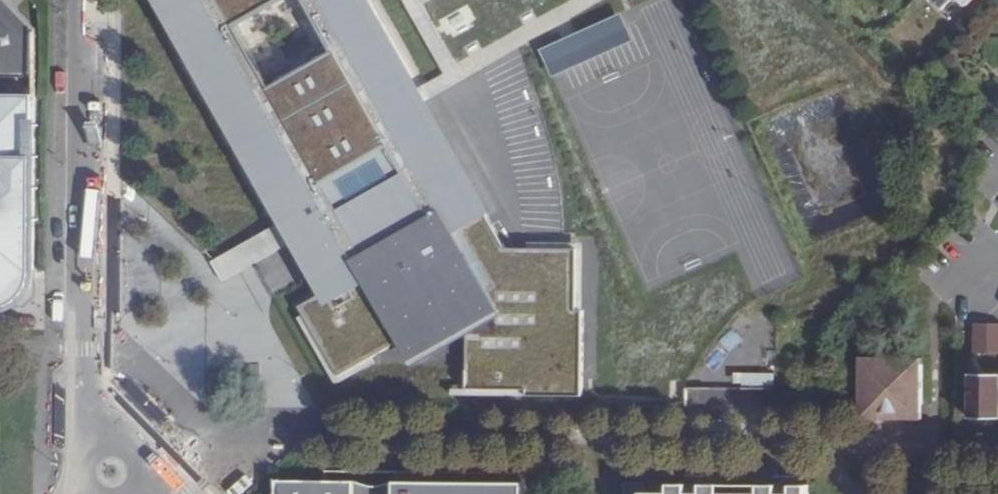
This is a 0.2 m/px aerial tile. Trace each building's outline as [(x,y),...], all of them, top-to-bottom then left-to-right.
[(10,304),(20,298),(27,292),(32,283),(34,268),(34,21),(14,0),(0,0),(0,306),(10,304)] [(372,0),(155,0),(321,296),(298,308),(337,377),(397,345),(408,364),(467,333),(465,391),(527,393),(526,399),(581,401),(583,315),(577,315),(575,254),(504,251),(486,221),(493,218),(425,96),(372,0)] [(561,86),(641,51),(623,11),(543,47),(561,86)] [(991,325),(978,324),(978,355),(992,355),(991,325)] [(873,419),(908,419),(909,405),(924,405),(924,372),(873,371),(873,419)] [(997,422),(997,377),(973,378),(973,422),(997,422)] [(909,405),(908,419),(908,424),(928,424),(928,405),(924,405),(909,405)] [(526,485),(326,482),(278,481),(278,493),(526,493),(526,485)]
